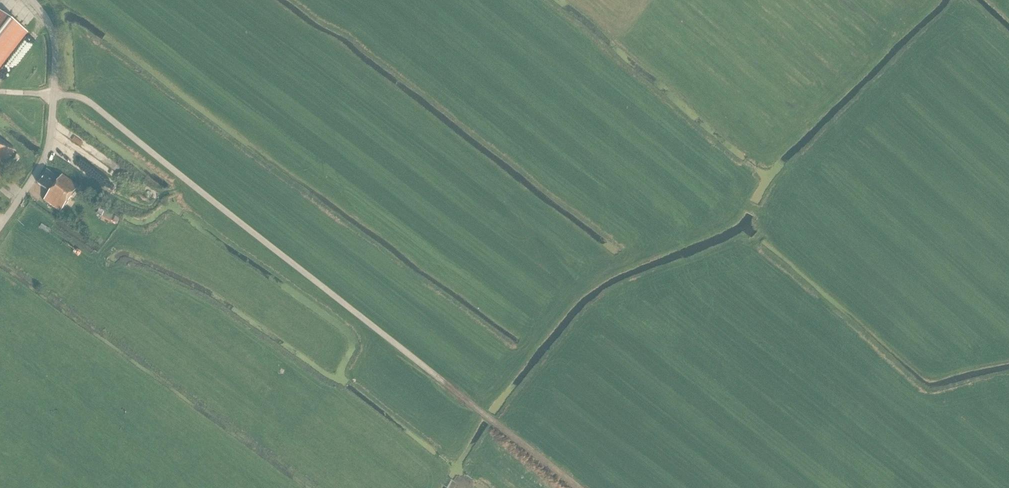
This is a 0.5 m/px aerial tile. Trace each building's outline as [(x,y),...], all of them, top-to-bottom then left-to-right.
[(28,33),(0,12),(0,69),(28,33)] [(0,140),(0,172),(9,160),(14,165),(19,158),(14,154),(16,152),(0,140)] [(37,183),(49,193),(44,200),(60,213),(79,188),(62,176),(59,180),(47,171),(44,174),(37,183)] [(107,208),(103,215),(111,219),(115,212),(107,208)]
